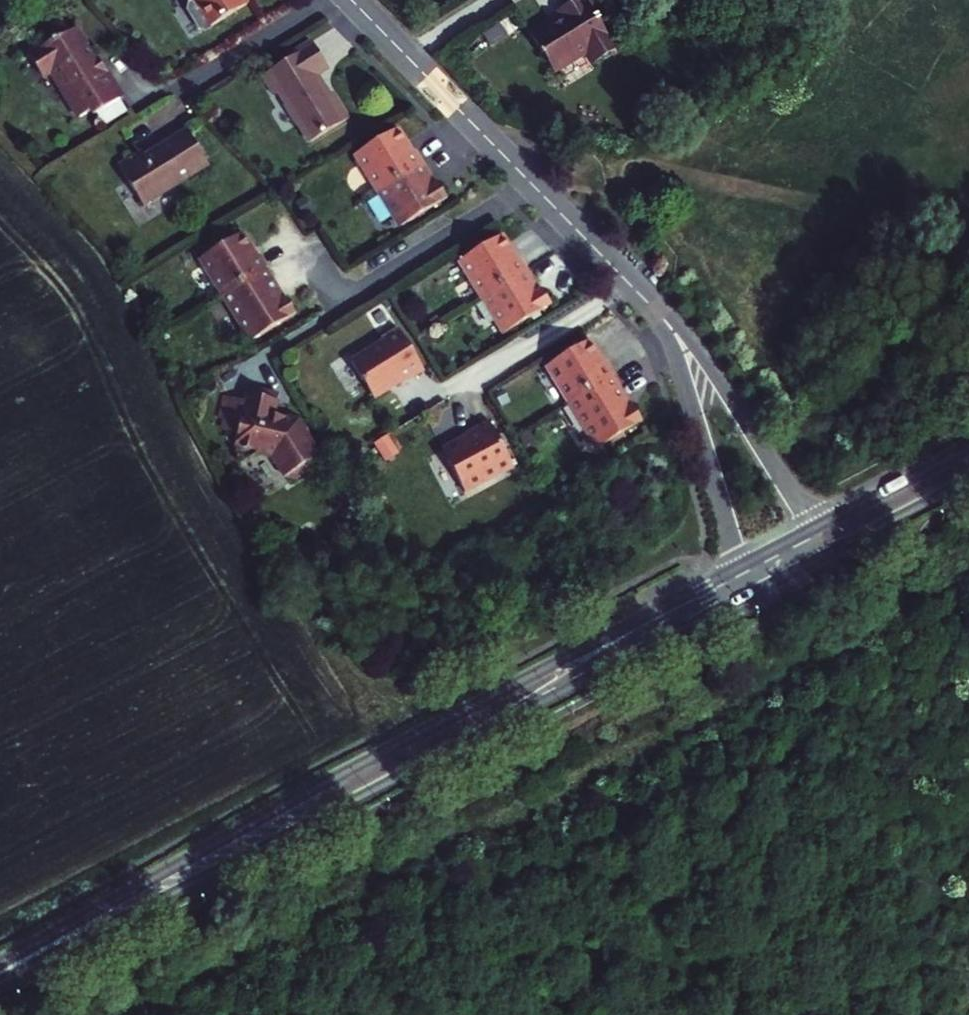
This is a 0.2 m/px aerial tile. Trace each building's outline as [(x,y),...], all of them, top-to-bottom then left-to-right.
[(187,2),(185,9),(201,29),(208,30),(251,3),(249,0),(189,0),(187,2)] [(555,72),(589,52),(595,62),(615,49),(585,0),(579,0),(557,13),(559,17),(532,33),(555,72)] [(87,57),(91,54),(77,34),(30,63),(43,84),(53,78),(69,104),(67,106),(78,124),(90,117),(99,118),(122,102),(106,77),(103,79),(87,57)] [(314,147),(352,124),(340,105),(334,109),(315,78),(331,69),(318,48),(309,53),(308,51),(290,62),(292,65),(266,80),(278,100),(283,97),(301,128),(303,128),(314,147)] [(391,133),(351,158),(375,196),(423,165),(413,149),(405,154),(391,133)] [(141,156),(119,169),(144,211),(209,172),(186,134),(143,160),(141,156)] [(423,165),(375,196),(395,228),(444,197),(423,165)] [(187,265),(212,305),(288,257),(263,218),(187,265)] [(461,263),(483,299),(528,272),(521,261),(518,264),(502,238),(461,263)] [(288,257),(212,305),(238,345),(313,297),(288,257)] [(528,272),(483,299),(506,335),(551,307),(542,291),(540,292),(528,272)] [(428,373),(401,328),(384,338),(387,343),(354,362),(377,398),(402,383),(405,387),(428,373)] [(586,343),(543,369),(566,407),(612,379),(616,377),(603,357),(597,360),(586,343)] [(612,379),(566,407),(594,453),(640,425),(612,379)] [(251,395),(240,391),(228,424),(238,429),(234,438),(242,455),(257,450),(278,459),(287,472),(291,474),(314,461),(318,452),(305,426),(278,415),(284,397),(256,385),(251,395)] [(462,445),(438,457),(459,497),(511,470),(486,422),(457,437),(462,445)]
